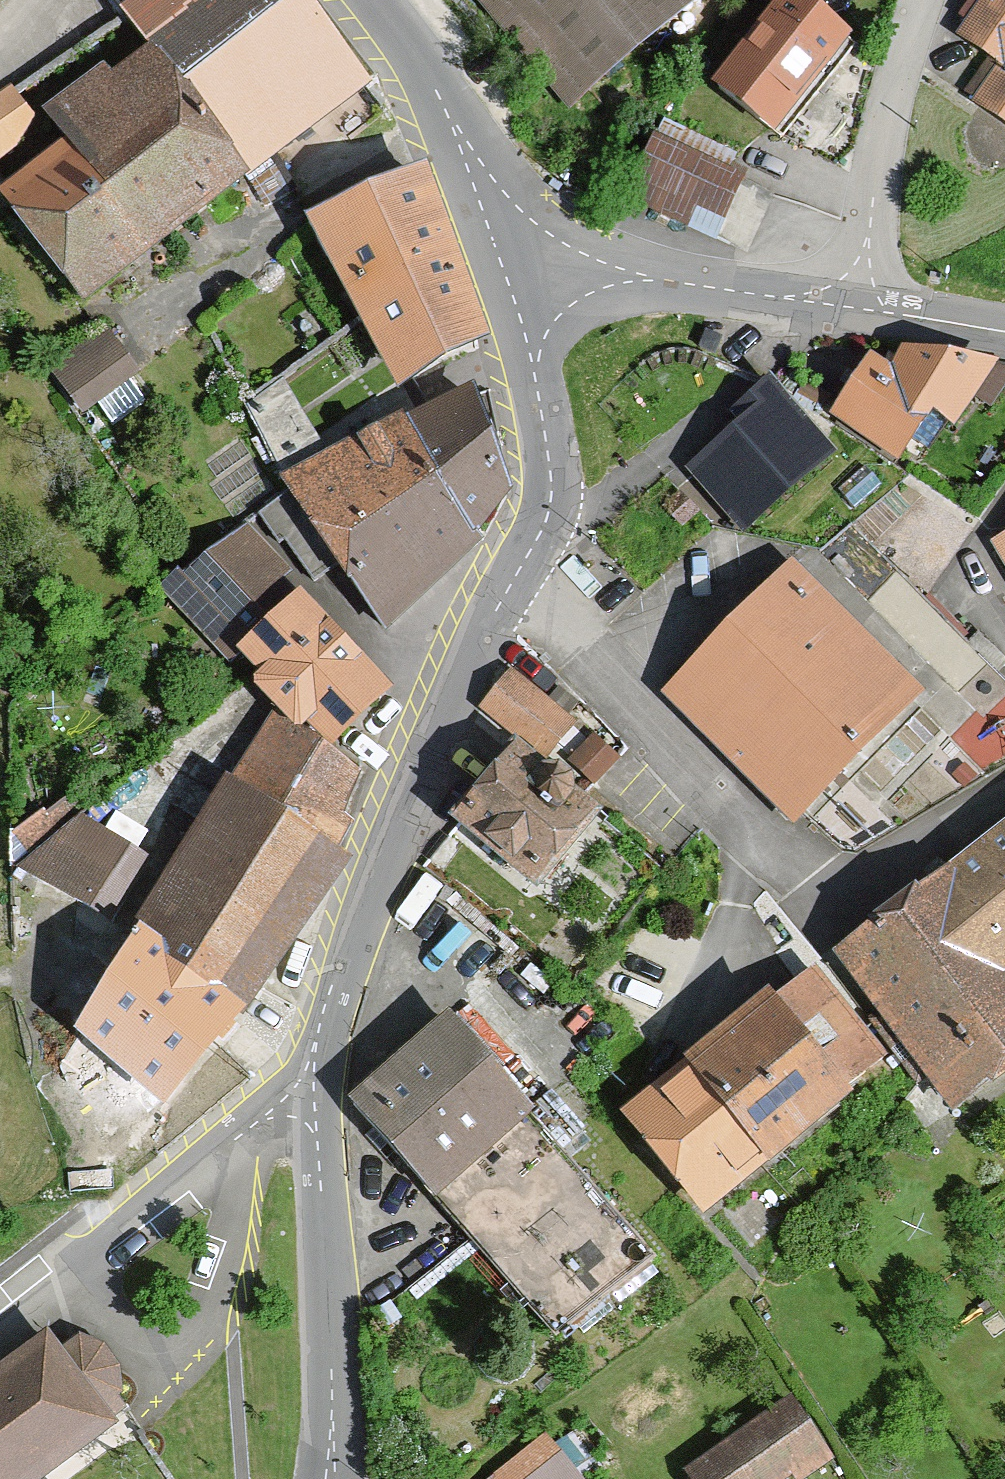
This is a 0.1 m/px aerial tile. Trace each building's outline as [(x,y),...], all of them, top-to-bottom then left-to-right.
[(162,55),(263,185),(381,95),(308,0),(120,0),(162,55)] [(707,0),(477,0),(571,113),(707,0)] [(965,47),(1004,74),(979,111),(1004,129),(1004,0),(998,0),(965,47)] [(10,13),(0,4),(0,24),(10,13)] [(788,147),(863,55),(800,4),(725,97),(788,147)] [(263,185),(162,55),(121,87),(113,77),(52,124),(74,153),(6,206),(93,317),(263,185)] [(15,95),(0,107),(0,167),(29,144),(33,118),(15,95)] [(636,199),(723,243),(744,202),(703,181),(712,164),(666,140),(636,199)] [(419,162),(309,211),(373,355),(384,351),(396,378),(483,340),(419,162)] [(729,333),(699,332),(699,357),(728,358),(729,333)] [(82,407),(130,371),(106,340),(58,376),(82,407)] [(1003,375),(914,359),(903,378),(881,364),(839,430),(913,476),(941,431),(959,442),(1003,375)] [(510,485),(472,383),(333,445),(287,370),(247,402),(291,471),(387,630),(484,542),(478,530),(510,485)] [(836,459),(778,387),(736,421),(748,434),(696,476),(743,534),(836,459)] [(305,583),(248,527),(176,599),(231,654),(222,663),(246,687),(255,678),(279,702),(273,709),(299,735),(310,725),(350,764),(413,701),(312,601),(306,606),(295,594),(305,583)] [(935,704),(802,572),(675,700),(808,832),(935,704)] [(574,728),(516,682),(490,715),(547,761),(574,728)] [(370,787),(280,721),(73,1051),(179,1121),(349,865),(344,862),(359,841),(351,835),(362,818),(353,812),(370,787)] [(611,831),(527,761),(459,842),(543,912),(611,831)] [(155,871),(95,822),(33,877),(104,934),(155,871)] [(853,965),(925,1060),(911,1071),(934,1101),(945,1093),(973,1129),(1004,1105),(1004,850),(853,965)] [(900,1082),(818,980),(631,1128),(713,1231),(900,1082)] [(548,1134),(459,1027),(359,1110),(561,1351),(662,1266),(573,1159),(588,1146),(566,1119),(548,1134)] [(90,1326),(66,1344),(53,1328),(0,1368),(0,1478),(48,1478),(124,1422),(100,1390),(125,1372),(125,1347),(112,1329),(90,1326)] [(696,1478),(823,1478),(839,1468),(798,1409),(696,1478)] [(558,1449),(513,1478),(579,1478),(558,1449)]
